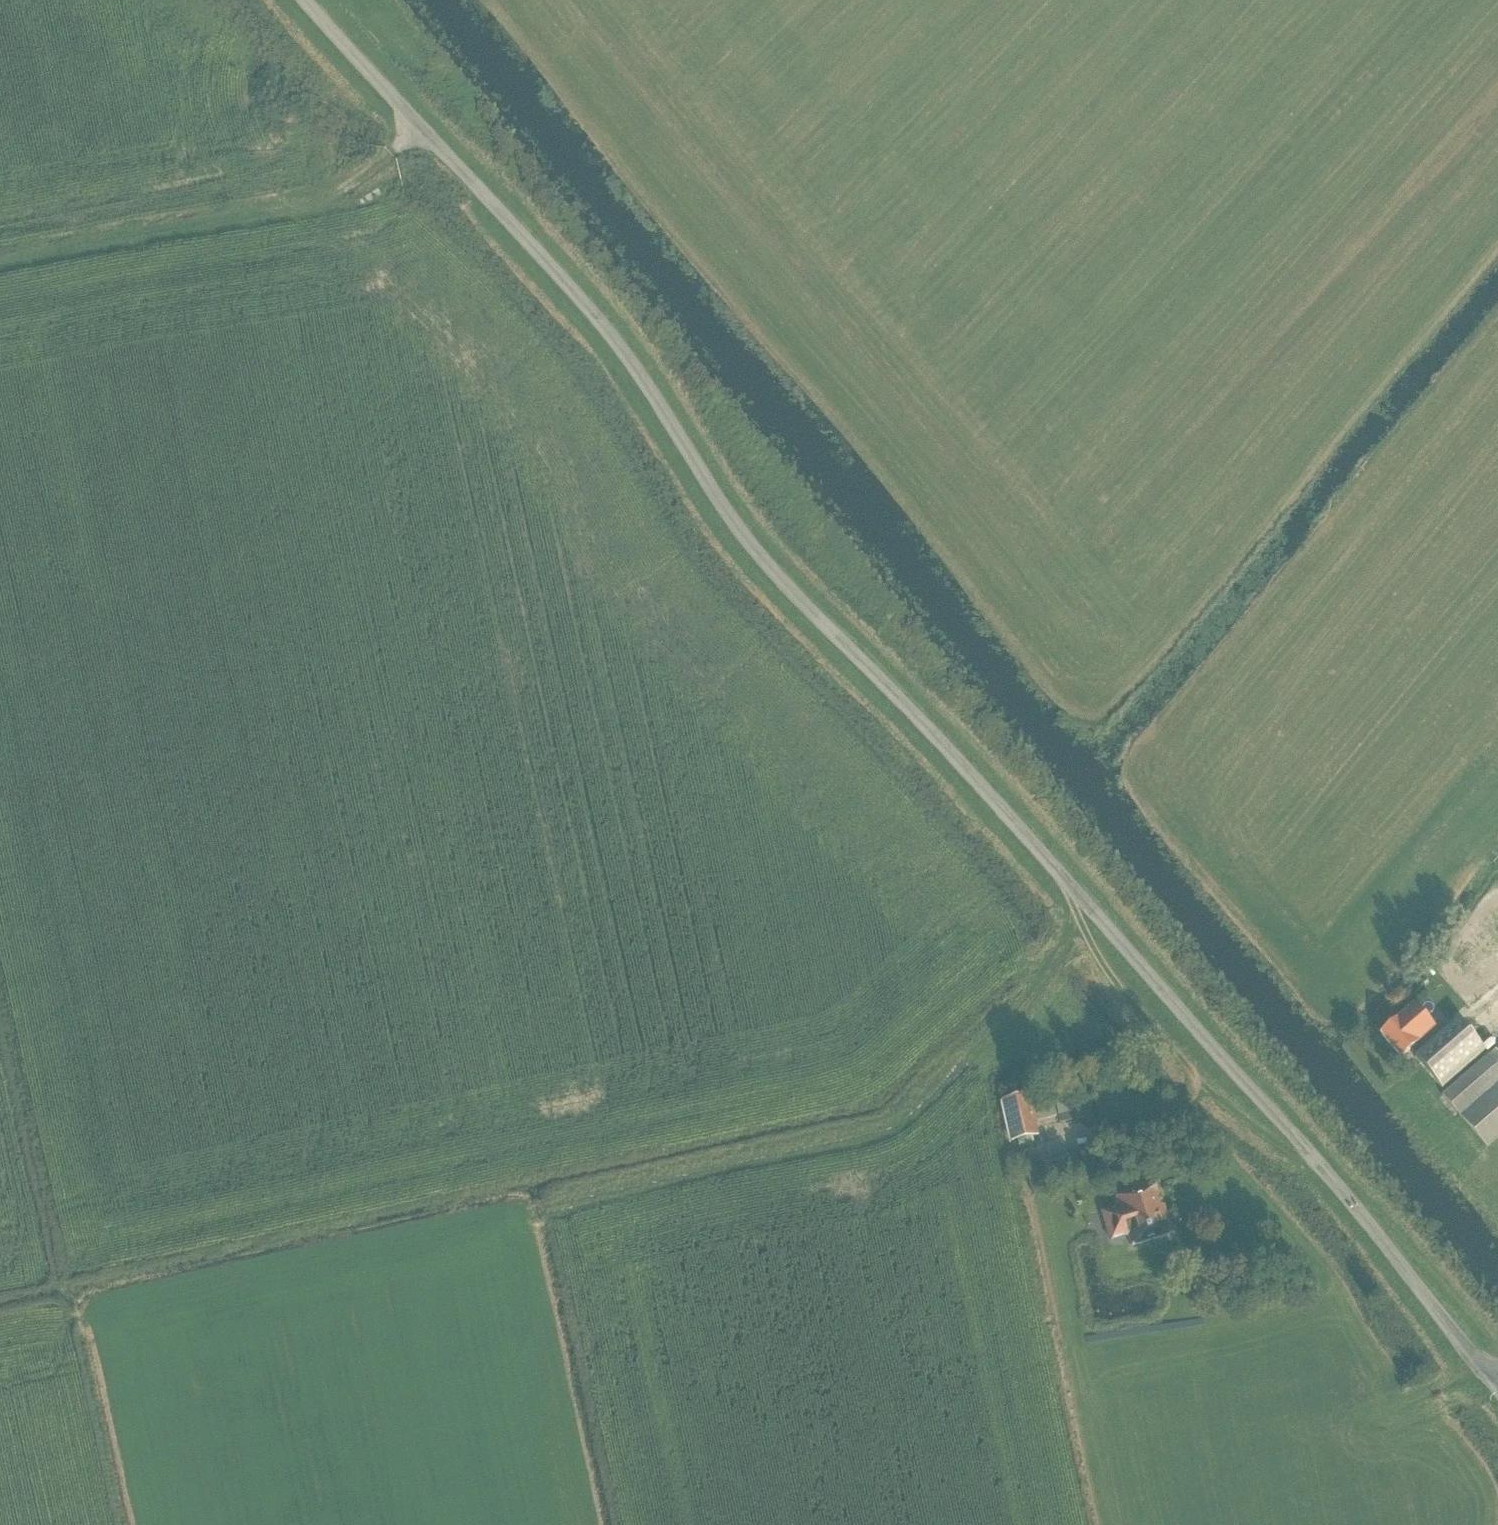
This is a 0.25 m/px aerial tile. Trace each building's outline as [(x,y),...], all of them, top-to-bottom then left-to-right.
[(1413,1005),(1380,1034),(1400,1057),(1433,1028),(1413,1005)] [(1485,1050),(1457,1018),(1414,1056),(1442,1088),(1485,1050)] [(1497,1136),(1497,1046),(1442,1095),(1486,1147),(1497,1136)] [(1082,1111),(1075,1083),(1001,1100),(1010,1141),(1038,1135),(1034,1122),(1082,1111)] [(1160,1198),(1155,1183),(1115,1196),(1118,1206),(1101,1211),(1110,1242),(1127,1236),(1130,1246),(1171,1233),(1162,1205),(1160,1205),(1157,1198),(1160,1198)]
